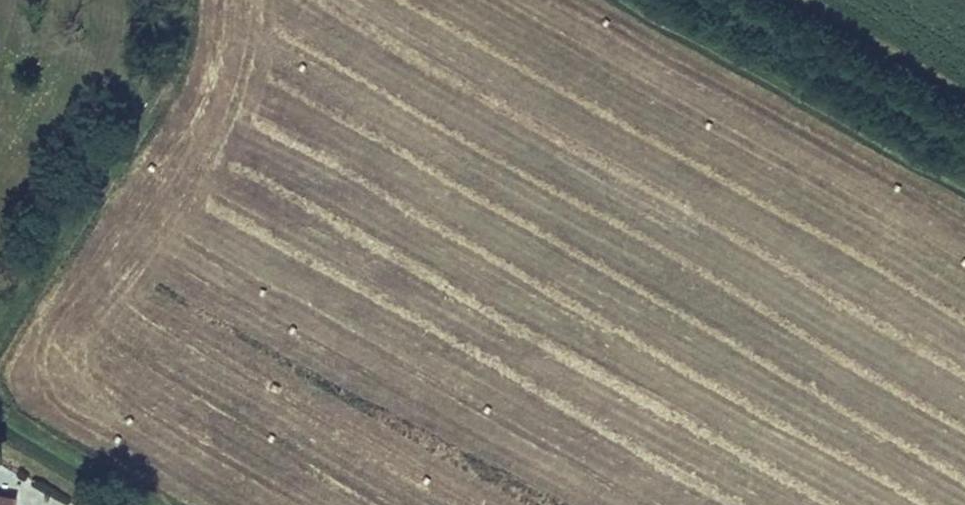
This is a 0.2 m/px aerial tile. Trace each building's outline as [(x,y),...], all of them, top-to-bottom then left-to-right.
[(14,496),(0,494),(0,504),(12,504),(14,496)]
